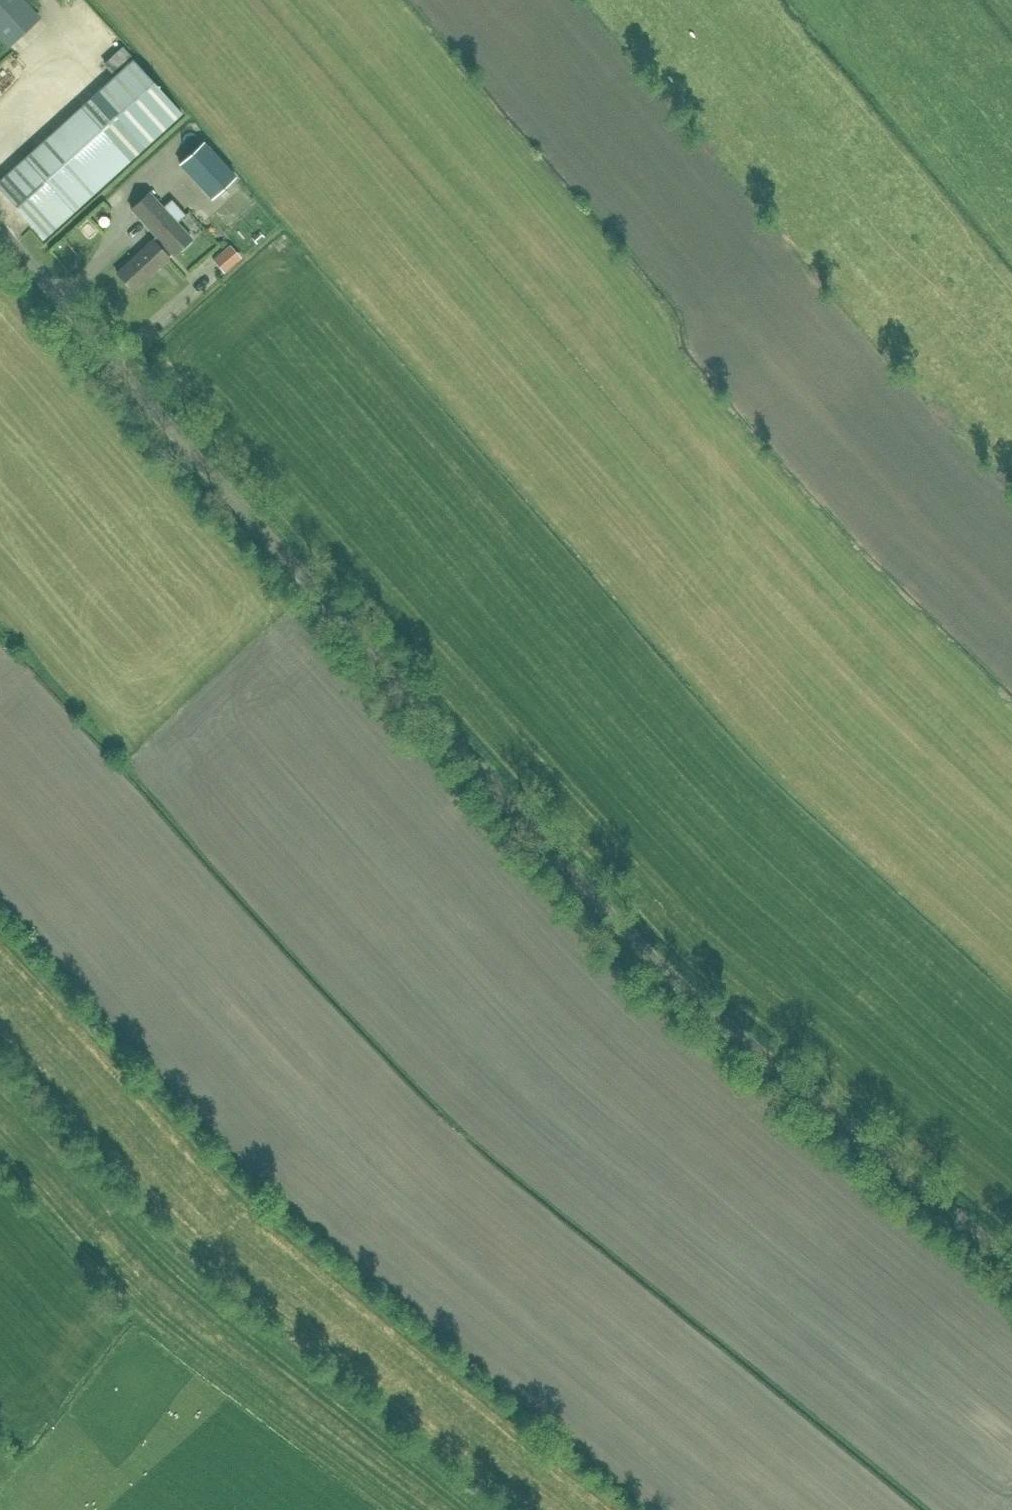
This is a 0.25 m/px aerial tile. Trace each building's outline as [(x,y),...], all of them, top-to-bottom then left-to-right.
[(39,19),(22,0),(0,0),(0,35),(10,46),(39,19)] [(120,48),(104,63),(114,75),(0,179),(0,192),(43,238),(181,112),(120,48)] [(232,180),(201,146),(177,167),(208,201),(232,180)] [(162,207),(149,193),(131,209),(156,236),(116,272),(132,289),(172,253),(173,254),(191,238),(176,222),(185,215),(171,200),(162,207)] [(213,262),(225,274),(240,260),(229,247),(213,262)]
